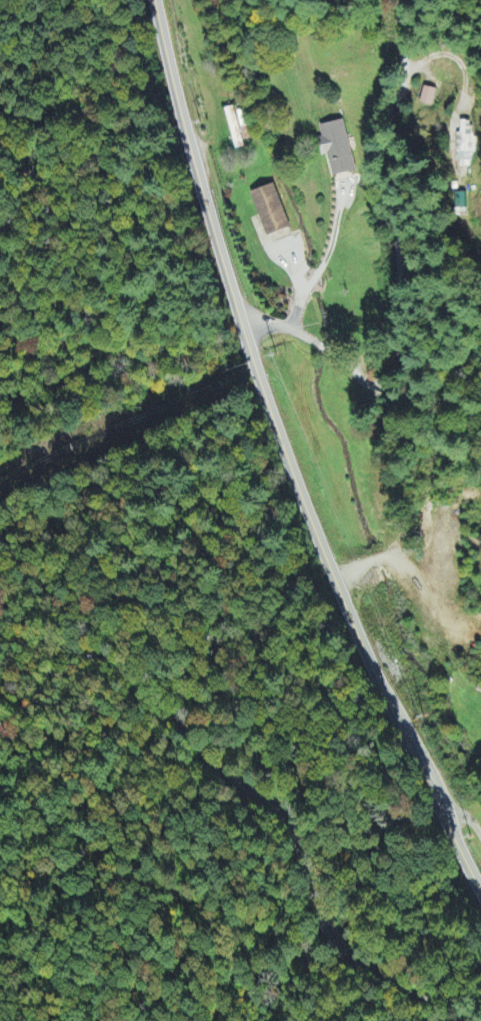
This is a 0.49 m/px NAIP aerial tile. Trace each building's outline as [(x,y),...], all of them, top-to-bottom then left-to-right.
[(436,91),(423,88),(419,105),(431,108),(436,91)] [(235,152),(244,150),(242,143),(251,141),(242,108),(224,113),(235,152)] [(328,157),(332,178),(354,174),(343,122),(319,127),(322,139),(317,140),(321,159),(328,157)] [(458,167),(472,168),(473,137),(470,137),(470,123),(458,122),(458,167)] [(290,230),(273,186),(250,194),(266,239),(290,230)]
